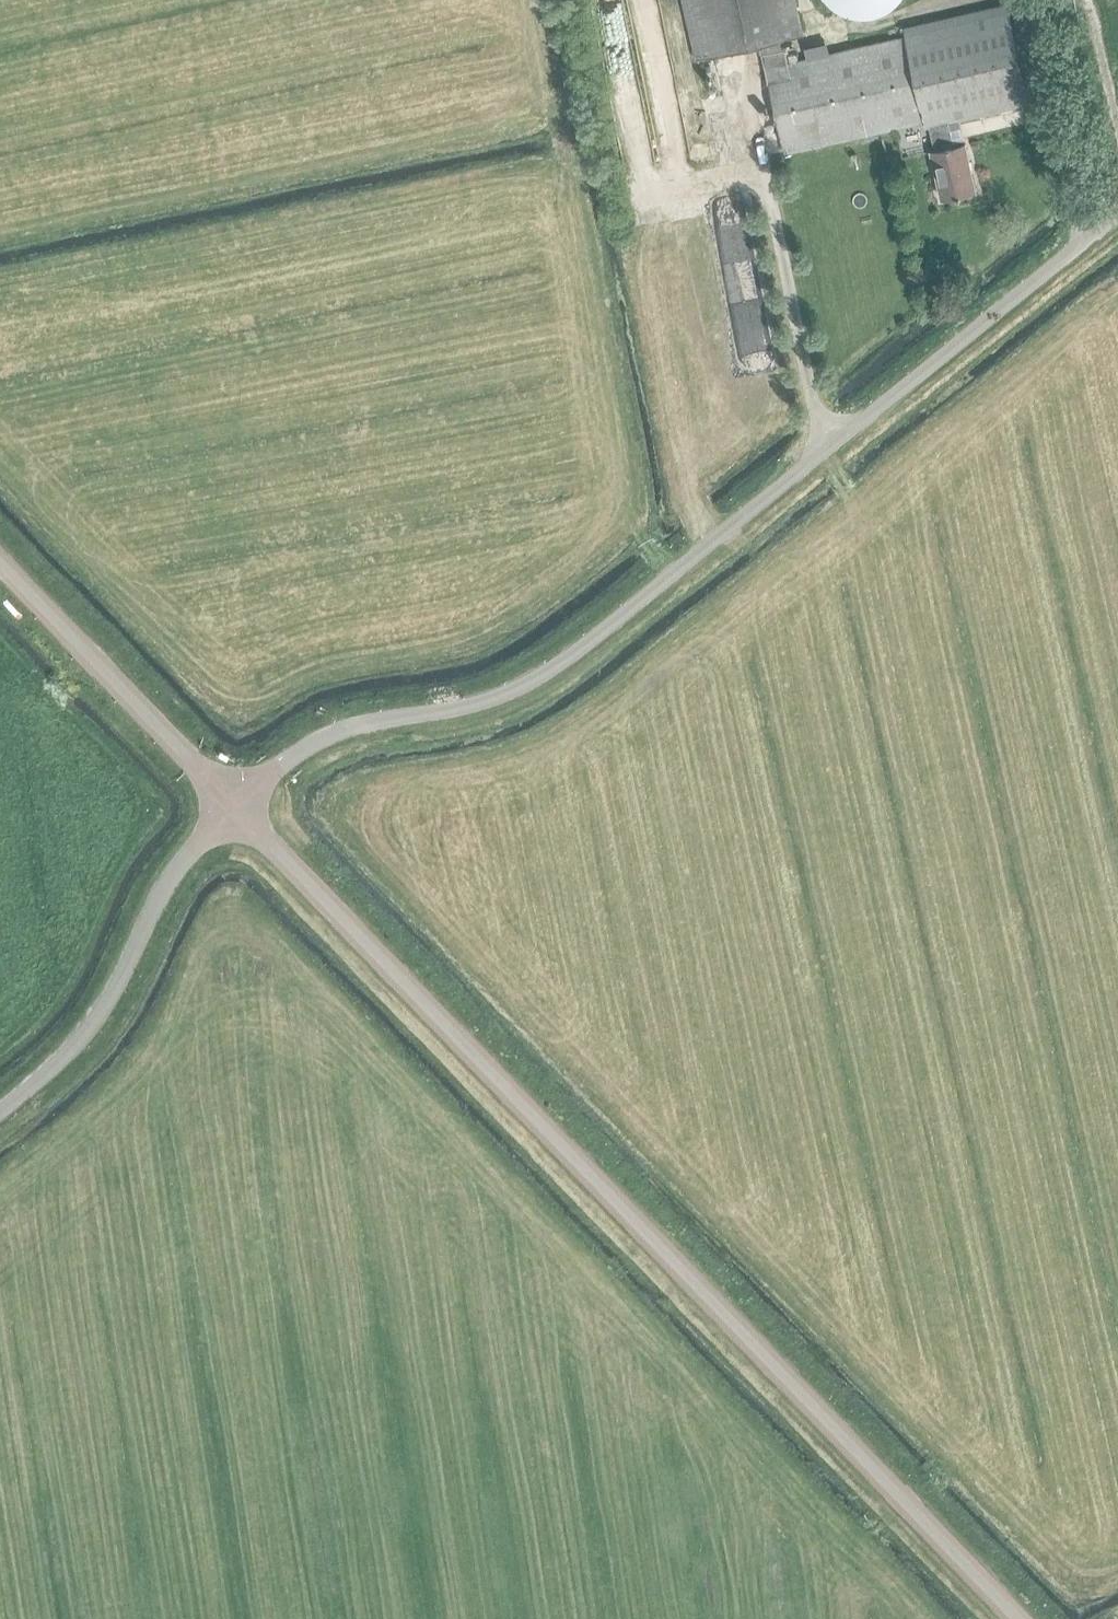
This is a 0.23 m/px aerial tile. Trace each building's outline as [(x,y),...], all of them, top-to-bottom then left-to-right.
[(758,46),(782,153),(922,122),(923,128),(929,127),(934,149),(929,150),(940,199),(973,192),(962,142),(953,144),(948,122),(1027,104),(1005,5),(901,28),(903,37),(789,63),(784,41),(803,36),(795,0),(681,0),(694,60),(758,46)] [(828,2),(838,10),(849,16),(862,18),(874,17),(886,13),(897,5),(901,0),(826,0),(828,2)] [(730,289),(732,331),(768,330),(767,305),(752,306),(751,288),(730,289)]
